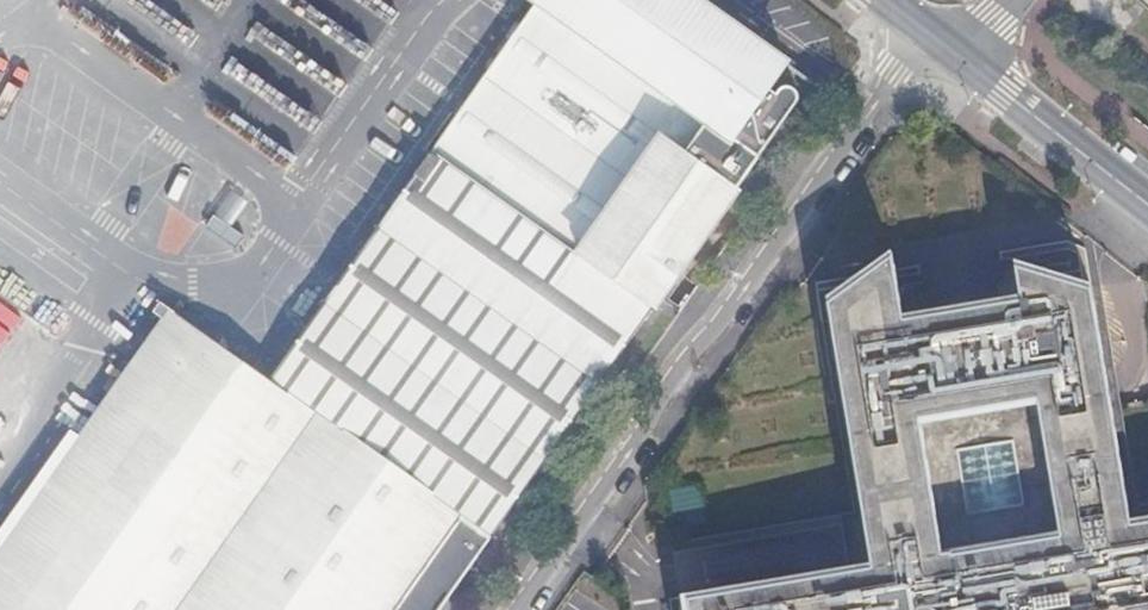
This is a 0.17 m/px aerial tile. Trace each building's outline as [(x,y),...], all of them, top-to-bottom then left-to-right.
[(0,546),(0,609),(441,609),(793,111),(794,109),(795,108),(795,107),(795,106),(795,105),(795,104),(795,103),(795,102),(795,101),(795,100),(794,99),(794,98),(793,97),(793,96),(792,96),(792,95),(791,95),(791,94),(790,94),(789,93),(788,93),(787,93),(786,93),(785,92),(784,92),(783,92),(782,92),(781,93),(780,93),(779,93),(778,94),(777,94),(776,95),(776,96),(775,96),(774,97),(756,84),(770,64),(681,0),(542,0),(427,161),(415,152),(404,168),(416,176),(335,293),(268,384),(200,335),(187,326),(175,318),(176,318),(168,312),(86,425),(78,437),(0,546)] [(1021,298),(904,318),(893,252),(829,298),(834,330),(872,564),(848,568),(847,568),(686,595),(689,609),(1147,609),(1147,518),(1130,521),(1108,388),(1092,287),(1091,285),(1015,262),(1021,298)] [(872,564),(834,330),(824,331),(854,511),(670,542),(672,552),(841,524),(848,568),(872,564)] [(9,379),(0,379),(0,393),(9,379)]
